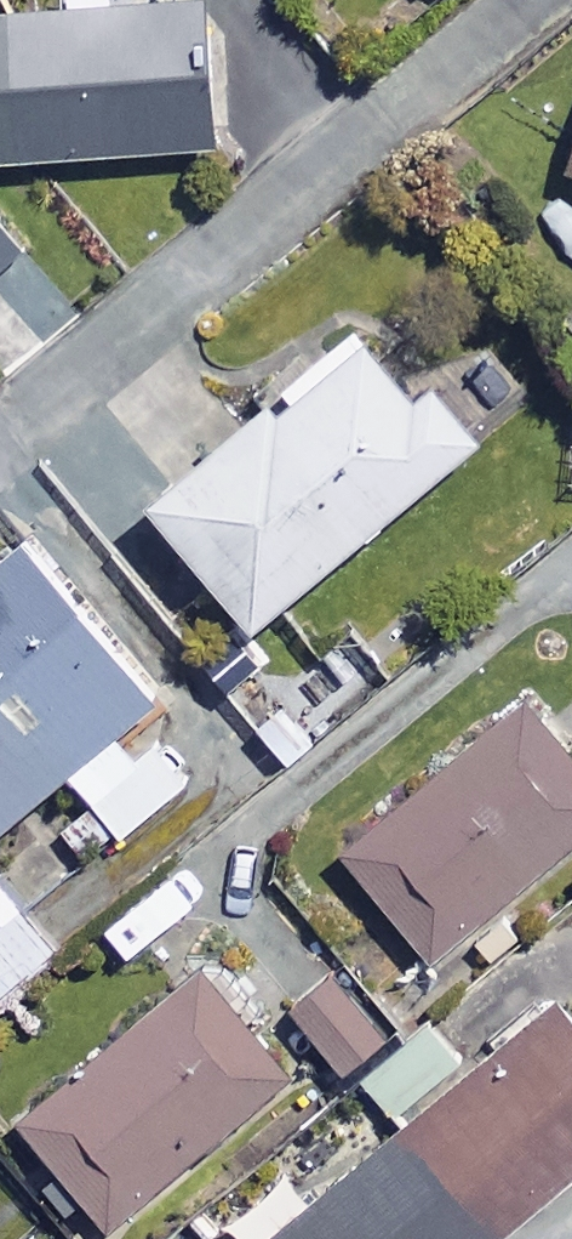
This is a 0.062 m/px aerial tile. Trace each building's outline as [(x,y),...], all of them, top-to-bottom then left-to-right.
[(204,0),(0,0),(0,147),(212,134),(204,0)] [(0,220),(0,262),(20,246),(0,220)] [(404,380),(354,316),(143,482),(242,608),(473,427),(423,364),(404,380)] [(17,531),(0,545),(0,814),(64,761),(118,827),(185,772),(133,708),(151,694),(17,531)] [(525,694),(341,845),(427,950),(571,831),(571,751),(525,694)] [(210,879),(187,847),(116,898),(140,930),(210,879)] [(0,873),(0,989),(57,944),(0,873)] [(383,1026),(324,955),(280,992),(339,1062),(383,1026)] [(286,1065),(197,958),(14,1108),(102,1216),(286,1065)] [(552,988),(248,1238),(479,1238),(571,1162),(571,1012),(552,988)]
